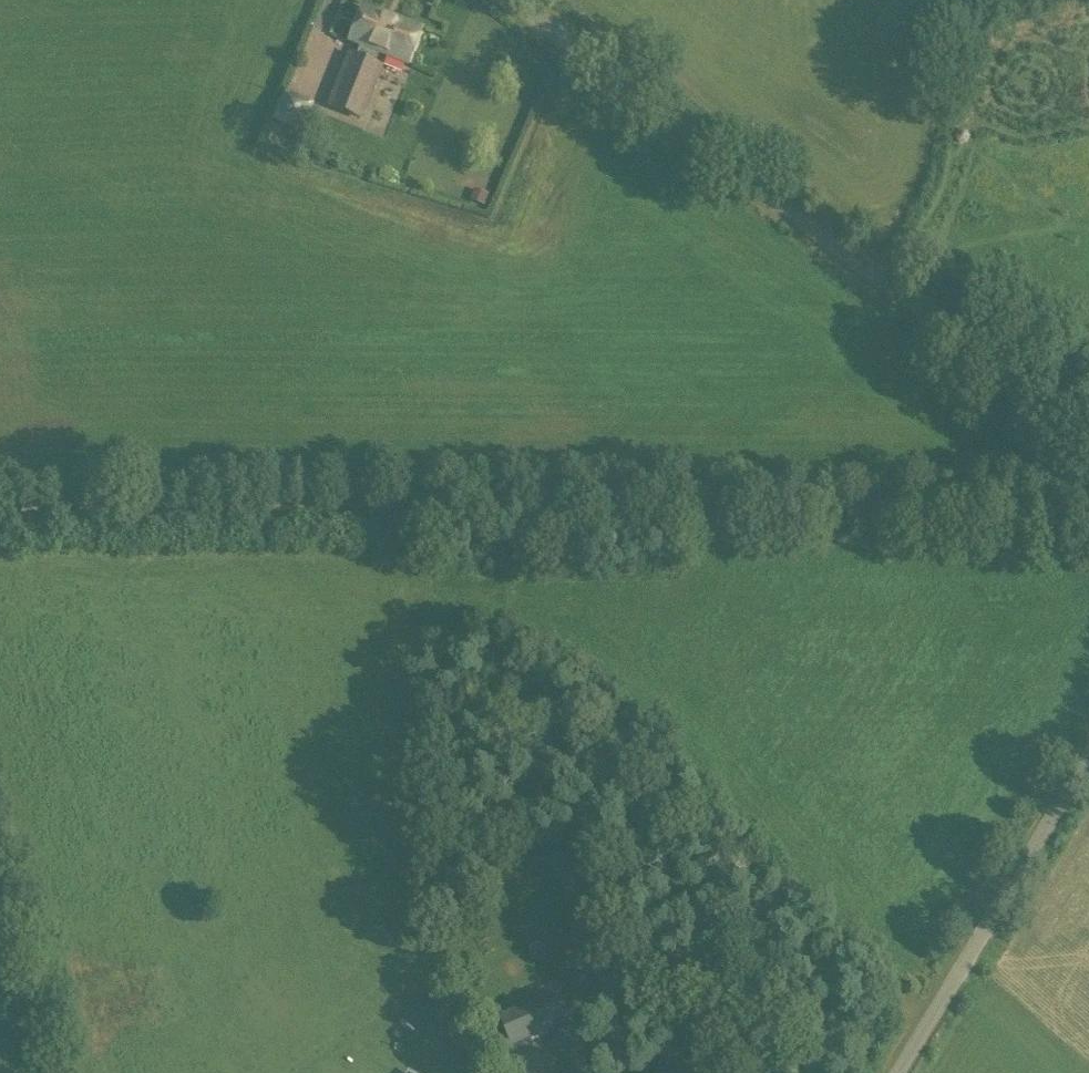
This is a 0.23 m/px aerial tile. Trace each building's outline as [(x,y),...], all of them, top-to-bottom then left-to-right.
[(397,20),(364,8),(352,41),(363,46),(359,58),(353,55),(333,106),(364,118),(383,67),(378,65),(382,53),(410,63),(424,28),(398,18),(397,20)] [(272,118),(301,130),(313,100),(284,89),(272,118)] [(554,994),(535,1001),(549,1033),(568,1025),(554,994)]
